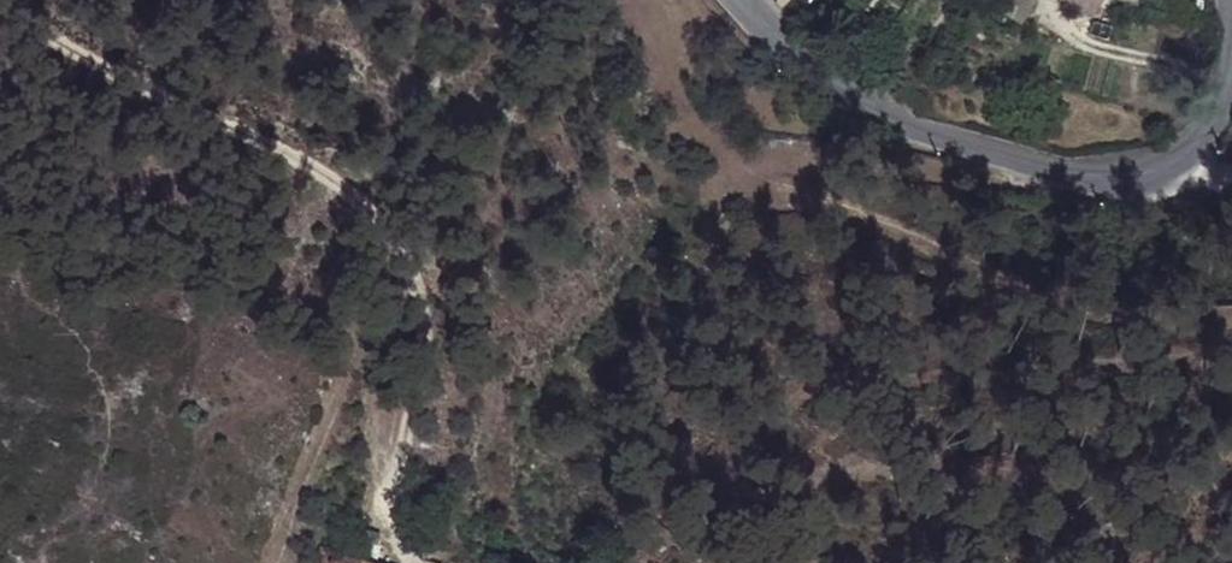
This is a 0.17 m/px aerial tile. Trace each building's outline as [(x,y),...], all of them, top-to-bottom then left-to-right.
[(1076,9),(1089,16),(1095,6),(1097,7),(1101,0),(1063,0),(1076,9)]
